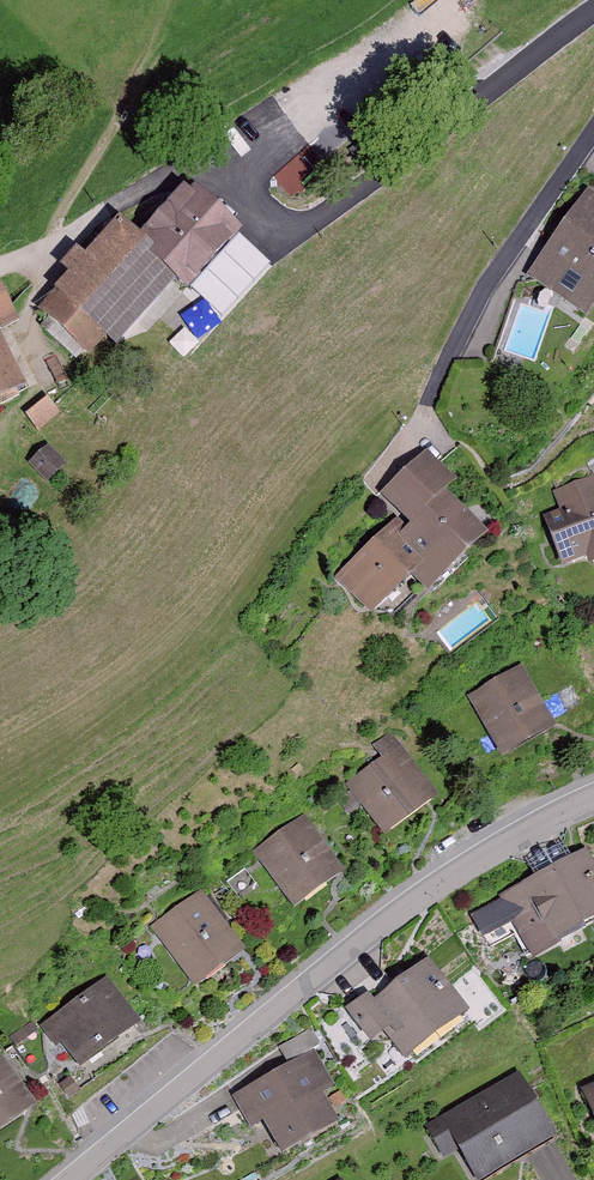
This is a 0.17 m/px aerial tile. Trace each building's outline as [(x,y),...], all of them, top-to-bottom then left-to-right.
[(74,274),(36,316),(82,358),(100,338),(111,348),(170,284),(182,294),(240,231),(185,182),(138,233),(120,217),(83,257),(77,251),(64,265),(74,274)] [(589,194),(529,280),(585,319),(593,306),(593,197),(589,194)] [(0,283),(0,397),(25,385),(0,333),(20,324),(0,283)] [(402,518),(338,576),(371,613),(412,576),(428,594),(489,539),(447,492),(457,483),(426,449),(379,492),(402,518)] [(554,490),(561,509),(542,516),(560,568),(587,559),(589,567),(593,565),(593,476),(554,490)] [(547,736),(516,674),(462,701),(494,763),(547,736)] [(424,804),(391,751),(343,781),(376,834),(424,804)] [(336,876),(300,821),(249,855),(284,910),(336,876)] [(494,901),(523,960),(593,925),(593,888),(580,859),(494,901)] [(193,898),(143,929),(180,988),(230,957),(193,898)] [(351,993),(331,1008),(359,1047),(374,1037),(391,1061),(454,1015),(415,960),(357,1001),(351,993)] [(97,987),(40,1023),(68,1069),(126,1033),(97,987)] [(306,1058),(227,1096),(243,1129),(249,1125),(265,1158),(324,1130),(309,1098),(323,1092),(306,1058)] [(24,1071),(45,1095),(58,1084),(38,1059),(24,1071)] [(22,1109),(0,1075),(0,1122),(22,1109)] [(424,1128),(441,1158),(447,1154),(462,1179),(467,1179),(545,1136),(513,1079),(424,1128)] [(570,1095),(593,1150),(593,1084),(570,1095)]
